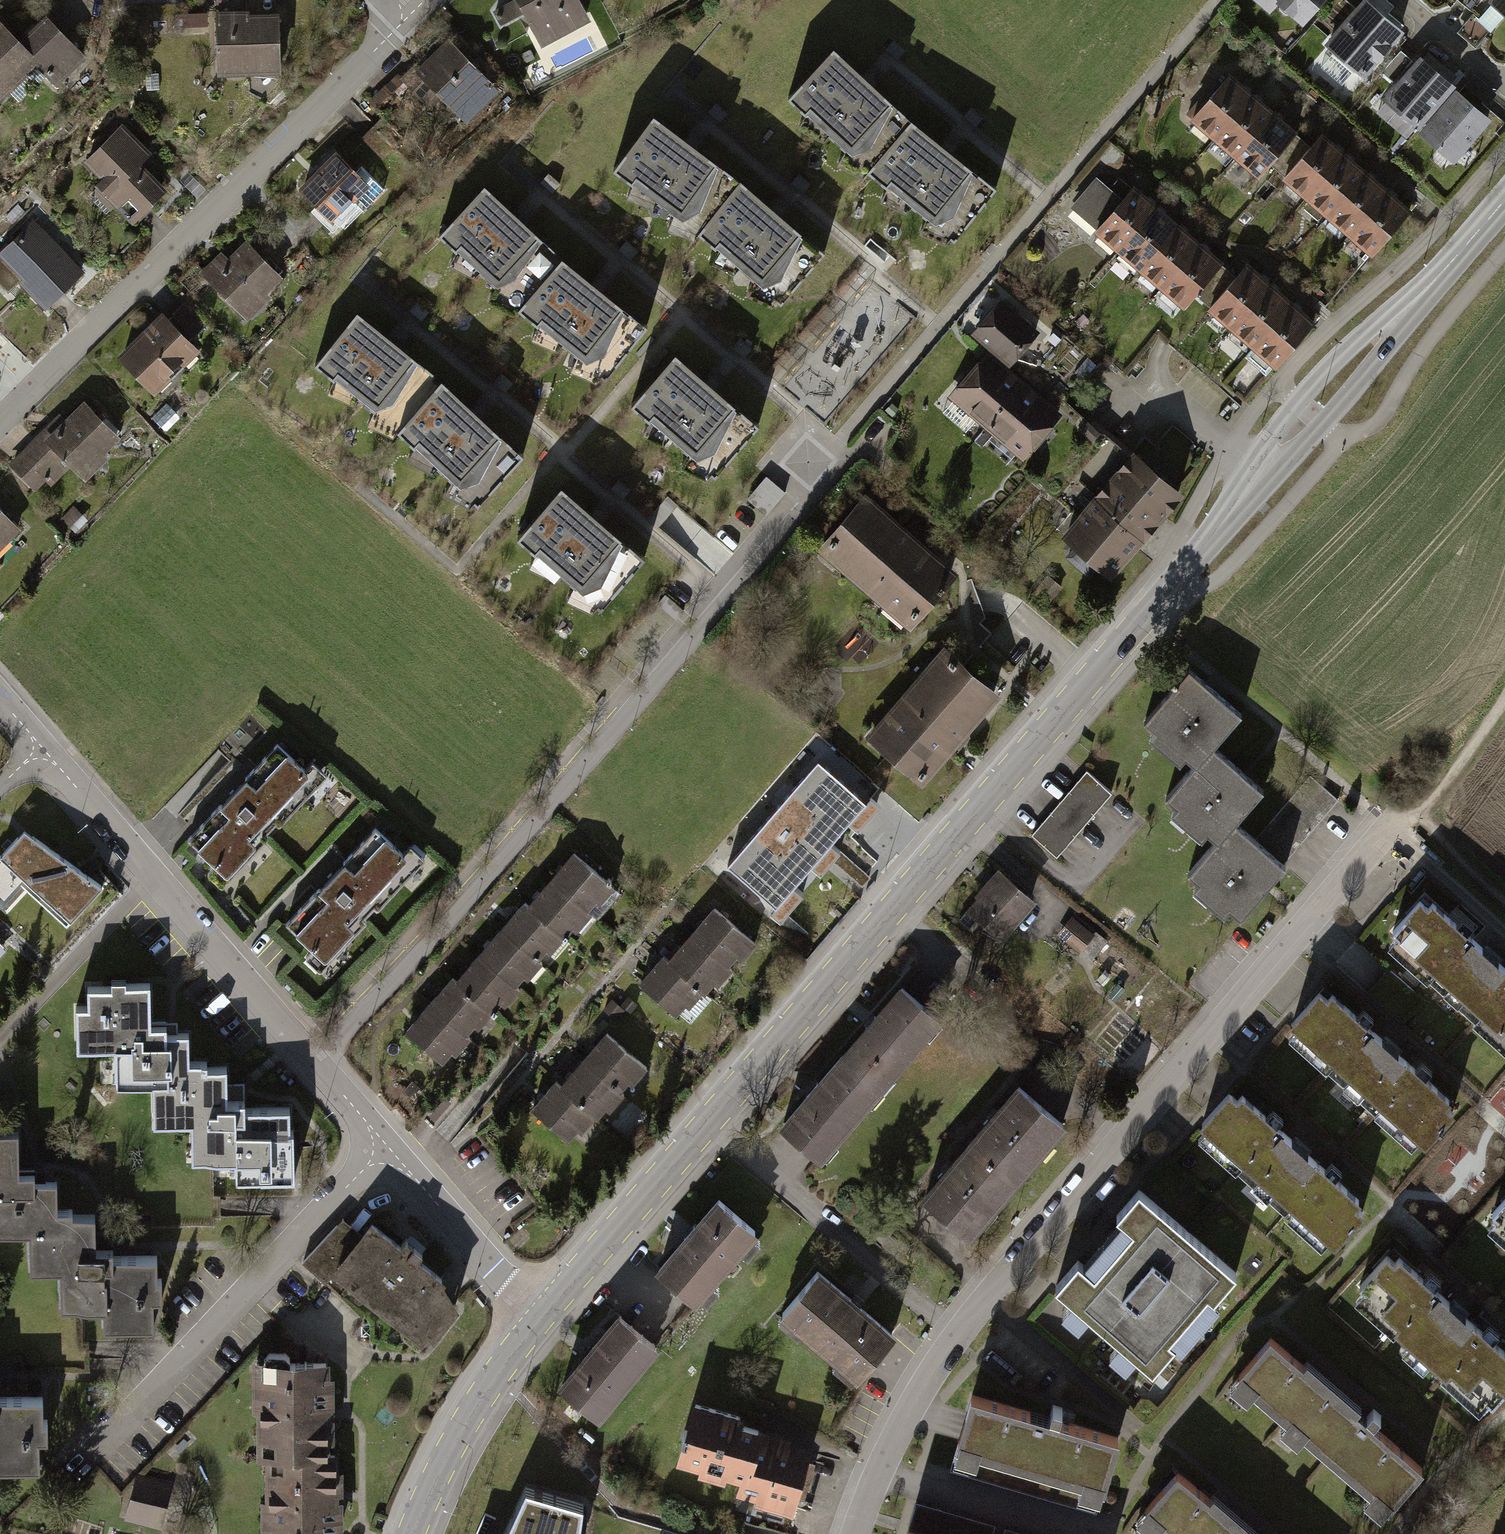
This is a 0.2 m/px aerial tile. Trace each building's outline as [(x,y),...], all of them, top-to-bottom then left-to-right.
[(590,20),(579,0),(512,0),(492,11),(499,25),(522,13),(540,47),(590,20)] [(1269,13),(1277,4),(1302,26),(1325,0),(1254,0),(1269,13)] [(1370,0),(1362,0),(1325,43),(1365,78),(1405,30),(1370,0)] [(1488,1),(1504,15),(1504,0),(1489,0),(1488,1)] [(215,6),(218,73),(281,71),(279,8),(250,9),(250,5),(215,6)] [(45,12),(19,37),(0,18),(0,98),(36,64),(56,85),(87,56),(45,12)] [(455,120),(494,84),(449,34),(409,70),(455,120)] [(865,71),(831,40),(786,89),(866,163),(910,112),(877,81),(882,77),(876,71),(870,65),(865,71)] [(1457,85),(1421,54),(1383,98),(1419,129),(1457,85)] [(1253,91),(1230,72),(1189,119),(1212,139),(1253,91)] [(1493,119),(1457,88),(1419,133),(1455,163),(1493,119)] [(1275,111),(1253,91),(1212,139),(1235,158),(1275,111)] [(687,134),(650,107),(611,161),(696,224),(738,172),(700,143),(705,138),(699,133),(691,128),(687,134)] [(1298,130),(1275,111),(1235,158),(1258,177),(1298,130)] [(943,139),(910,112),(866,163),(953,232),(995,180),(957,149),(962,143),(955,138),(949,133),(943,139)] [(151,151),(122,122),(83,160),(100,177),(94,183),(96,186),(91,190),(110,209),(115,205),(131,222),(136,217),(140,220),(151,209),(147,206),(167,187),(141,161),(151,151)] [(1345,151),(1322,131),(1282,179),(1305,198),(1345,151)] [(352,201),(368,184),(354,170),(331,148),(297,187),(331,222),(352,201)] [(1367,170),(1345,151),(1305,198),(1327,217),(1367,170)] [(381,189),(357,166),(354,170),(368,184),(352,201),(359,210),(381,189)] [(1390,189),(1367,170),(1327,217),(1350,236),(1390,189)] [(773,202),(738,172),(696,224),(781,296),(823,244),(786,213),(790,207),(785,203),(777,197),(773,202)] [(1070,207),(1096,229),(1131,187),(1119,177),(1110,188),(1096,176),(1070,207)] [(515,211),(481,180),(436,229),(516,303),(561,252),(527,222),(532,217),(524,210),(520,206),(515,211)] [(1156,204),(1133,184),(1131,187),(1096,229),(1093,232),(1116,251),(1156,204)] [(1413,208),(1390,189),(1350,236),(1372,255),(1413,208)] [(1179,223),(1156,204),(1116,251),(1139,270),(1179,223)] [(84,269),(33,217),(0,250),(0,284),(8,292),(18,281),(45,308),(55,298),(84,269)] [(1202,242),(1179,223),(1139,270),(1161,289),(1202,242)] [(283,275),(246,238),(228,257),(221,250),(218,253),(200,271),(248,319),(272,296),(268,291),(283,275)] [(1224,261),(1202,242),(1161,289),(1184,308),(1224,261)] [(593,280),(561,252),(516,303),(603,373),(645,321),(608,290),(612,284),(603,277),(599,273),(593,280)] [(1270,282),(1247,262),(1207,310),(1230,329),(1270,282)] [(1293,301),(1270,282),(1230,329),(1253,348),(1293,301)] [(1040,332),(1001,298),(970,334),(1009,367),(1040,332)] [(1316,320),(1293,301),(1253,348),(1276,368),(1316,320)] [(169,317),(162,310),(116,355),(154,394),(200,349),(190,338),(205,323),(185,302),(169,317)] [(390,335),(354,307),(313,360),(396,425),(439,375),(403,345),(408,340),(399,333),(394,329),(390,335)] [(706,374),(673,346),(630,397),(714,469),(757,418),(719,386),(725,378),(719,373),(712,367),(706,374)] [(1025,382),(987,350),(947,396),(985,428),(1025,382)] [(473,407),(439,375),(396,425),(478,501),(522,451),(485,418),(490,412),(481,405),(477,401),(473,407)] [(1063,414),(1025,382),(985,428),(1023,461),(1063,414)] [(59,413),(7,463),(34,491),(45,480),(50,486),(71,466),(85,480),(109,457),(104,452),(121,436),(84,399),(64,418),(59,413)] [(1134,450),(1093,497),(1144,541),(1185,494),(1134,450)] [(769,472),(751,494),(768,507),(786,485),(769,472)] [(592,508),(558,480),(514,530),(599,603),(643,552),(604,518),(609,512),(605,508),(597,502),(592,508)] [(959,573),(865,492),(815,549),(909,630),(959,573)] [(1093,497),(1060,536),(1073,547),(1065,556),(1090,578),(1098,568),(1111,579),(1144,541),(1093,497)] [(0,508),(0,549),(21,528),(0,508)] [(1062,587),(1047,574),(1034,590),(1049,602),(1062,587)] [(1001,695),(943,646),(864,737),(922,787),(956,748),(959,750),(961,747),(970,737),(967,734),(1001,695)] [(1215,690),(1190,669),(1146,721),(1197,764),(1214,744),(1242,713),(1215,690)] [(241,783),(188,840),(215,865),(207,873),(222,887),(269,837),(265,833),(276,822),(280,826),(327,775),(313,761),(306,769),(278,743),(241,783)] [(1246,773),(1214,744),(1197,764),(1169,795),(1218,839),(1235,820),(1263,788),(1246,773)] [(866,804),(817,762),(725,867),(774,909),(769,915),(779,924),(802,896),(793,888),(810,869),(819,877),(840,853),(830,845),(847,825),(857,834),(880,807),(870,799),(866,804)] [(1112,793),(1086,771),(1031,835),(1056,857),(1112,793)] [(1310,775),(1256,838),(1283,861),(1338,799),(1310,775)] [(1256,838),(1235,820),(1218,839),(1189,871),(1241,915),(1286,864),(1283,861),(1256,838)] [(338,869),(286,924),(313,949),(305,957),(321,971),(368,920),(364,917),(374,906),(378,910),(426,859),(411,845),(404,853),(376,827),(338,869)] [(24,829),(0,855),(0,858),(24,881),(70,922),(102,887),(24,829)] [(575,852),(551,878),(589,911),(597,902),(601,905),(616,888),(575,852)] [(1,906),(24,881),(0,858),(0,904),(1,906)] [(1036,902),(998,868),(974,896),(976,899),(965,911),(1001,942),(1036,902)] [(593,915),(589,911),(551,878),(528,904),(546,919),(545,921),(565,939),(575,928),(578,931),(593,915)] [(1431,886),(1394,927),(1504,1026),(1504,953),(1431,886)] [(525,901),(502,927),(540,960),(548,950),(552,954),(565,939),(545,921),(546,919),(528,904),(525,901)] [(692,933),(730,966),(738,958),(742,961),(757,943),(715,907),(692,933)] [(1098,926),(1077,910),(1059,932),(1100,964),(1111,950),(1091,935),(1098,926)] [(544,963),(540,960),(502,927),(479,953),(517,986),(525,977),(529,980),(544,963)] [(734,970),(730,966),(692,933),(677,950),(669,959),(685,974),(684,975),(705,993),(706,995),(716,984),(719,987),(734,970)] [(521,990),(517,986),(479,953),(456,979),(474,995),(472,996),(493,1014),(502,1003),(506,1007),(521,990)] [(685,974),(669,959),(664,955),(650,971),(639,984),(677,1017),(687,1005),(691,1008),(705,993),(684,975),(685,974)] [(430,1002),(468,1035),(476,1026),(480,1029),(493,1014),(472,996),(474,995),(456,979),(453,976),(430,1002)] [(1467,1099),(1328,977),(1285,1025),(1424,1148),(1467,1099)] [(206,1084),(206,1069),(206,1064),(188,1064),(188,1035),(166,1036),(165,1028),(150,1028),(149,985),(126,986),(126,980),(110,980),(110,989),(76,989),(77,1050),(115,1049),(115,1086),(153,1086),(206,1084)] [(899,987),(837,1058),(880,1095),(942,1024),(899,987)] [(628,996),(621,1004),(631,1013),(638,1005),(628,996)] [(625,1010),(612,999),(603,1009),(616,1021),(625,1010)] [(472,1039),(468,1035),(430,1002),(406,1030),(443,1063),(453,1052),(457,1056),(472,1039)] [(584,1058),(622,1092),(630,1083),(634,1086),(649,1069),(607,1032),(592,1049),(584,1058)] [(626,1095),(622,1092),(584,1058),(569,1075),(561,1085),(577,1099),(576,1101),(596,1118),(598,1120),(608,1109),(611,1112),(626,1095)] [(837,1058),(776,1128),(819,1165),(880,1095),(837,1058)] [(226,1069),(206,1069),(206,1084),(153,1086),(154,1125),(192,1124),(193,1161),(236,1160),(236,1181),(294,1179),(293,1132),(290,1132),(289,1110),(245,1111),(244,1103),(227,1103),(226,1069)] [(1328,1245),(1369,1200),(1235,1079),(1194,1124),(1328,1245)] [(577,1099),(561,1085),(556,1080),(541,1097),(531,1109),(569,1142),(579,1130),(583,1134),(596,1118),(576,1101),(577,1099)] [(1017,1086),(968,1143),(1019,1187),(1067,1130),(1017,1086)] [(71,1218),(71,1213),(56,1213),(55,1184),(35,1185),(34,1176),(18,1176),(17,1134),(0,1135),(0,1236),(28,1235),(72,1234),(71,1218)] [(968,1143),(919,1200),(970,1244),(1019,1187),(968,1143)] [(1237,1272),(1138,1188),(1116,1214),(1131,1227),(1093,1270),(1078,1257),(1054,1284),(1154,1370),(1175,1344),(1167,1338),(1207,1291),(1215,1298),(1237,1272)] [(1488,1215),(1504,1230),(1504,1195),(1488,1215)] [(755,1229),(719,1199),(659,1269),(695,1299),(755,1229)] [(94,1217),(71,1218),(72,1234),(28,1235),(29,1274),(59,1274),(60,1312),(103,1311),(103,1331),(154,1330),(153,1301),(162,1301),(162,1281),(157,1281),(156,1259),(113,1260),(113,1252),(95,1252),(94,1217)] [(336,1268),(363,1235),(344,1218),(303,1262),(326,1282),(336,1268)] [(401,1245),(372,1223),(363,1235),(336,1268),(421,1334),(427,1327),(435,1332),(456,1305),(445,1285),(448,1282),(418,1259),(423,1253),(405,1239),(401,1245)] [(1504,1386),(1504,1339),(1399,1242),(1361,1284),(1490,1403),(1504,1386)] [(895,1338),(817,1273),(777,1320),(855,1385),(895,1338)] [(655,1344),(619,1314),(561,1385),(597,1414),(655,1344)] [(1422,1466),(1272,1340),(1232,1387),(1382,1513),(1422,1466)] [(298,1459),(339,1459),(339,1454),(330,1454),(330,1444),(335,1444),(335,1378),(330,1378),(330,1363),(252,1363),(252,1415),(257,1415),(257,1461),(265,1461),(298,1461),(298,1459)] [(1117,1436),(969,1393),(952,1453),(974,1460),(977,1450),(1081,1481),(1079,1489),(1100,1495),(1117,1436)] [(39,1472),(38,1443),(47,1443),(46,1423),(42,1423),(41,1400),(0,1401),(0,1472),(39,1472)] [(677,1459),(739,1477),(735,1491),(756,1497),(754,1503),(791,1513),(809,1453),(783,1446),(785,1438),(735,1424),(737,1416),(693,1404),(677,1459)] [(339,1459),(298,1459),(298,1461),(265,1461),(265,1502),(261,1502),(261,1533),(344,1533),(344,1473),(339,1473),(339,1459)] [(1179,1466),(1134,1518),(1153,1533),(1260,1533),(1179,1466)] [(135,1477),(124,1521),(162,1530),(173,1481),(138,1473),(135,1477)] [(526,1489),(504,1533),(579,1533),(582,1506),(526,1489)] [(913,1500),(903,1533),(992,1533),(995,1524),(913,1500)]
